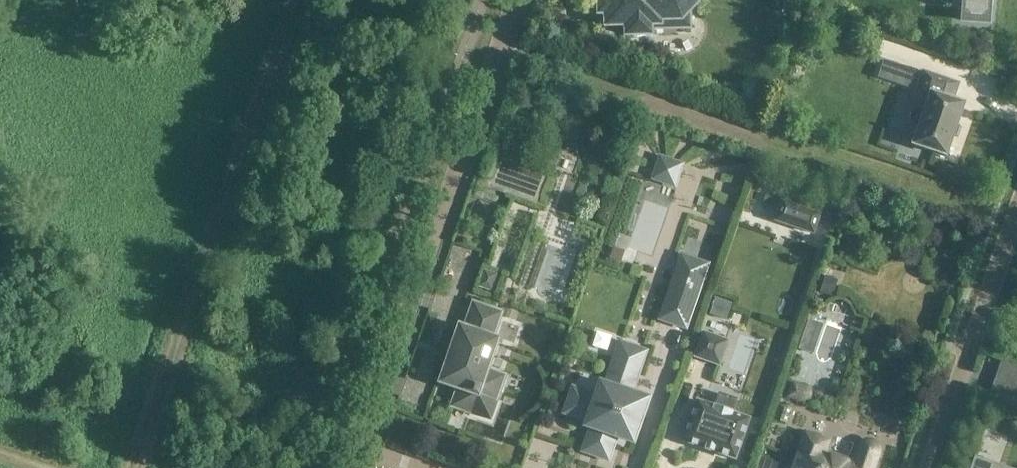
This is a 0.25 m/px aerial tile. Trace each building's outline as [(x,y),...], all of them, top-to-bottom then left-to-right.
[(606,12),(601,12),(600,12),(599,12),(599,14),(601,14),(601,13),(601,22),(602,25),(603,28),(606,30),(609,30),(626,30),(626,35),(630,35),(631,35),(634,36),(637,37),(640,37),(642,36),(645,35),(646,35),(650,35),(650,25),(660,24),(660,20),(676,20),(676,14),(686,14),(700,0),(605,0),(606,12)] [(960,20),(990,22),(991,0),(961,0),(960,20)] [(853,28),(848,39),(860,44),(864,32),(853,28)] [(925,110),(923,110),(920,109),(916,110),(912,113),(911,117),(912,121),(915,125),(919,126),(913,142),(913,144),(915,145),(944,155),(946,156),(947,154),(946,154),(953,136),(957,124),(963,106),(964,104),(962,103),(952,100),(957,85),(958,83),(956,83),(925,72),(923,71),(922,73),(916,92),(915,94),(917,95),(929,98),(925,110)] [(782,201),(776,220),(813,233),(820,214),(782,201)] [(708,264),(681,255),(659,319),(685,328),(708,264)] [(483,270),(478,286),(490,290),(495,274),(483,270)] [(826,277),(821,292),(832,296),(837,280),(827,277),(826,277)] [(716,299),(710,314),(725,319),(731,304),(718,300),(716,299)] [(491,338),(499,314),(474,305),(466,330),(460,328),(442,382),(460,388),(454,405),(472,411),(488,417),(500,385),(483,379),(485,373),(486,373),(487,371),(485,371),(496,340),(491,338)] [(810,321),(800,349),(813,354),(823,325),(811,321),(810,321)] [(728,341),(703,332),(695,357),(719,365),(728,341)] [(638,367),(616,359),(606,386),(601,384),(596,397),(577,390),(570,413),(588,420),(586,425),(592,427),(584,450),(607,458),(615,435),(622,438),(623,435),(630,437),(629,440),(632,441),(646,399),(629,394),(638,367)] [(1001,359),(995,378),(1016,385),(1016,364),(1001,359)] [(794,383),(789,397),(804,402),(809,400),(811,393),(809,387),(794,383)] [(736,399),(719,393),(715,406),(697,400),(683,442),(735,460),(750,418),(732,412),(736,399)] [(785,407),(780,421),(786,424),(787,420),(789,420),(791,414),(790,413),(791,410),(785,408),(785,407)] [(875,446),(875,447),(876,448),(876,449),(876,451),(876,453),(875,455),(860,450),(861,448),(860,448),(854,463),(823,452),(827,441),(823,440),(821,436),(813,434),(809,435),(806,434),(794,467),(872,467),(877,454),(877,452),(878,451),(878,450),(877,448),(877,447),(876,446),(875,445),(875,444),(873,443),(871,442),(869,441),(868,441),(866,442),(864,442),(862,444),(863,445),(864,444),(866,443),(868,443),(870,443),(871,443),(873,444),(874,445),(875,446)] [(978,459),(978,458),(976,458),(973,467),(1005,467),(978,459)]
